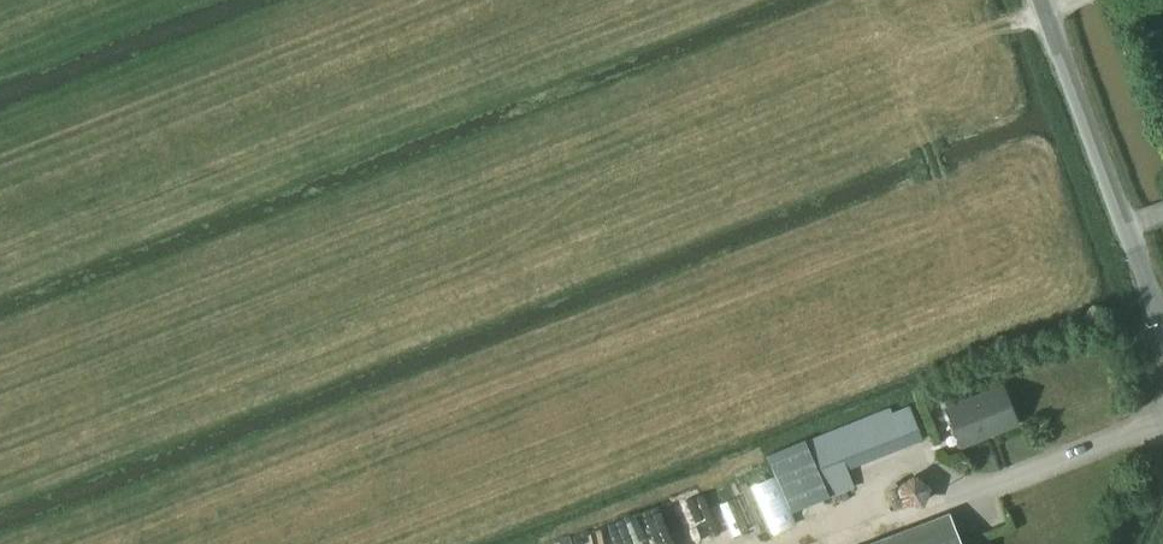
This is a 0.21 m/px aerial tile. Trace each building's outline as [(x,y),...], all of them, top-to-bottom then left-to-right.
[(1017,423),(1003,386),(947,409),(962,445),(1017,423)] [(843,423),(768,455),(793,513),(830,497),(821,475),(921,435),(910,406),(892,413),(890,408),(857,421),(864,439),(851,445),(843,423)] [(752,487),(773,534),(796,524),(775,477),(752,487)] [(869,543),(962,543),(950,513),(869,543)]
